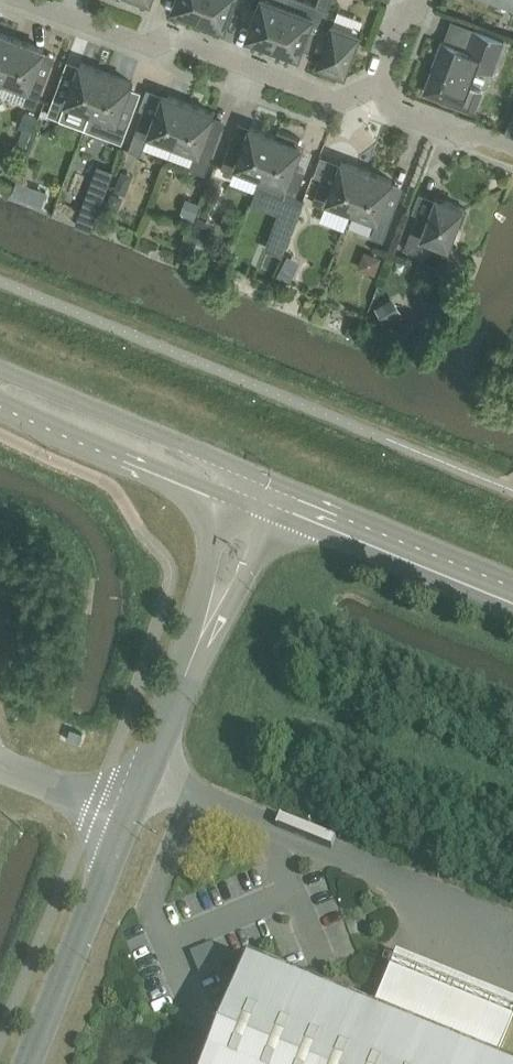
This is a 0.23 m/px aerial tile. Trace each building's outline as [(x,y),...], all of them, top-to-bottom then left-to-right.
[(205,0),(176,0),(173,8),(198,18),(205,0)] [(198,18),(224,28),(234,0),(205,0),(198,18)] [(287,6),(270,0),(261,0),(247,36),(273,46),(287,6)] [(287,6),(273,46),(298,55),(313,16),(322,20),(330,0),(317,0),(312,15),(287,6)] [(359,33),(323,20),(320,29),(329,32),(318,63),(344,73),(359,33)] [(505,41),(474,29),(466,50),(459,47),(458,49),(442,42),(435,60),(440,61),(436,71),(434,71),(428,87),(430,93),(461,105),(468,88),(469,89),(477,67),(492,73),(505,41)] [(4,79),(19,40),(0,33),(0,90),(4,79)] [(4,79),(29,88),(22,105),(35,110),(48,75),(36,70),(44,49),(19,40),(4,79)] [(91,111),(106,73),(80,63),(72,84),(60,80),(47,115),(63,120),(69,103),(91,111)] [(106,73),(85,129),(122,143),(139,96),(127,92),(131,82),(106,73)] [(149,133),(174,143),(189,104),(163,94),(155,115),(143,111),(128,151),(141,156),(149,133)] [(214,113),(189,104),(174,143),(196,151),(189,169),(205,175),(218,139),(206,135),(214,113)] [(38,118),(26,113),(20,129),(32,133),(38,118)] [(261,176),(276,137),(250,127),(242,148),(230,144),(221,169),(233,173),(236,166),(261,176)] [(298,145),(276,137),(261,176),(286,185),(283,192),(284,192),(296,197),(305,172),(293,167),(301,146),(298,145)] [(352,210),(367,171),(342,162),(334,183),(322,178),(312,203),(325,208),(327,201),(352,210)] [(367,171),(352,210),(377,219),(371,237),(383,241),(396,206),(384,202),(392,181),(367,171)] [(20,180),(15,192),(27,198),(32,185),(20,180)] [(88,193),(76,224),(92,230),(104,199),(88,193)] [(467,209),(437,197),(429,219),(417,214),(404,249),(420,255),(426,238),(448,246),(457,223),(461,225),(467,209)] [(187,199),(181,216),(189,219),(191,215),(197,218),(202,205),(187,199)] [(297,217),(281,212),(275,229),(291,234),(297,217)] [(208,240),(192,234),(186,249),(202,255),(208,240)] [(364,269),(381,276),(388,259),(371,252),(364,269)] [(303,266),(287,258),(278,276),(294,284),(303,266)] [(399,316),(389,299),(374,308),(385,325),(399,316)] [(398,958),(374,1014),(493,1063),(497,1063),(512,1025),(512,1006),(467,987),(398,958)] [(250,966),(210,1063),(490,1063),(250,966)]
